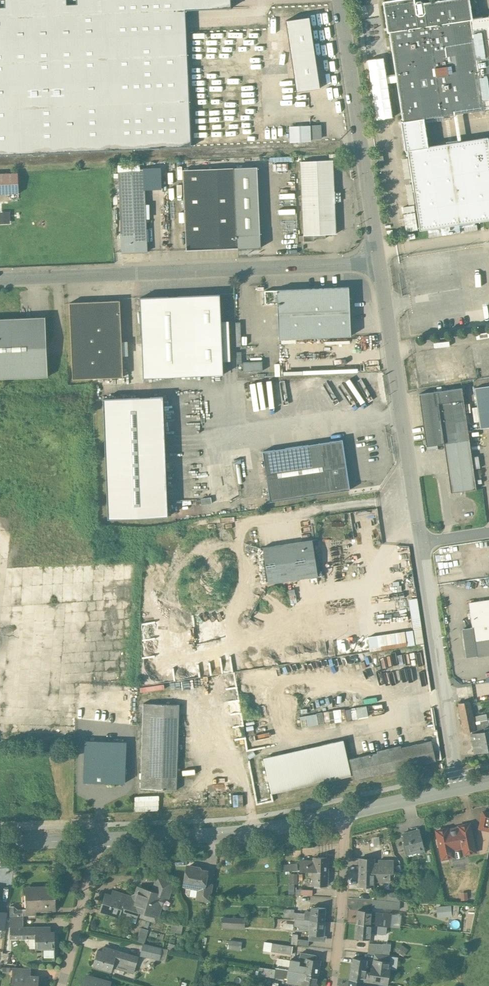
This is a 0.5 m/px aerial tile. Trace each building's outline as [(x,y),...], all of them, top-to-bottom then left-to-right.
[(19,154),(21,154),(21,153),(28,153),(28,154),(33,153),(42,153),(43,153),(47,153),(47,152),(88,151),(90,151),(110,150),(114,150),(153,148),(160,148),(192,146),(186,10),(232,8),(231,0),(0,0),(0,154),(19,154)] [(415,2),(415,0),(388,0),(383,1),(383,2),(384,9),(387,32),(388,32),(390,32),(471,20),(472,20),(473,18),(470,0),(438,0),(423,2),(423,0),(422,0),(416,0),(415,2)] [(308,15),(285,19),(295,90),(319,86),(308,15)] [(484,109),(488,108),(488,16),(483,17),(482,16),(473,18),(472,20),(471,20),(484,109)] [(471,20),(390,32),(403,120),(403,121),(424,118),(484,109),(471,20)] [(424,118),(403,121),(403,120),(401,120),(401,121),(405,150),(406,151),(408,151),(407,149),(429,146),(424,118)] [(310,126),(290,127),(290,141),(311,141),(310,126)] [(318,126),(312,126),(310,126),(311,138),(321,138),(320,131),(320,127),(320,126),(318,126)] [(407,149),(408,151),(420,230),(488,220),(488,142),(488,137),(429,146),(407,149)] [(333,160),(301,161),(304,235),(336,233),(333,160)] [(235,168),(183,170),(186,246),(186,251),(238,248),(261,248),(260,235),(257,167),(235,168)] [(144,171),(144,180),(159,180),(159,170),(144,171)] [(144,171),(119,172),(122,252),(147,251),(144,180),(144,171)] [(0,173),(0,194),(19,193),(18,173),(0,173)] [(10,222),(9,210),(0,210),(0,223),(10,222)] [(444,252),(404,257),(405,268),(446,262),(444,252)] [(349,287),(277,290),(277,303),(279,339),(303,338),(321,337),(326,337),(351,336),(349,287)] [(277,290),(265,291),(265,303),(277,303),(277,290)] [(220,294),(140,298),(143,378),(146,378),(223,374),(220,294)] [(120,300),(70,302),(73,379),(123,376),(120,300)] [(0,319),(0,378),(48,376),(45,317),(0,319)] [(304,350),(303,338),(279,339),(280,351),(304,350)] [(242,361),(242,370),(262,369),(261,357),(241,358),(241,350),(237,351),(237,361),(242,361)] [(464,386),(422,391),(430,445),(447,443),(453,482),(477,478),(464,386)] [(164,397),(103,399),(107,518),(168,516),(164,397)] [(345,437),(265,450),(273,499),(353,485),(345,437)] [(478,489),(477,478),(453,482),(454,492),(478,489)] [(315,539),(264,547),(270,583),(321,575),(315,539)] [(409,553),(409,545),(396,544),(396,553),(409,553)] [(386,598),(387,606),(398,604),(397,596),(386,598)] [(415,628),(370,633),(372,649),(426,643),(420,597),(411,598),(415,628)] [(472,601),(475,626),(467,627),(470,655),(488,652),(488,599),(472,601)] [(461,704),(466,732),(473,731),(477,753),(488,751),(488,719),(477,721),(473,701),(461,704)] [(179,704),(143,703),(141,788),(177,789),(179,704)] [(355,708),(345,709),(345,718),(356,717),(355,708)] [(301,726),(342,721),(340,709),(299,714),(301,726)] [(343,739),(263,757),(271,793),(351,775),(343,739)] [(85,740),(84,782),(125,783),(126,741),(85,740)] [(431,740),(349,759),(354,779),(436,761),(431,740)] [(158,794),(134,795),(134,810),(159,809),(158,794)] [(483,811),(479,828),(488,830),(488,813),(483,811)] [(459,828),(447,830),(447,829),(437,831),(443,858),(453,856),(453,858),(465,856),(465,854),(475,851),(469,824),(459,826),(459,828)] [(419,829),(403,834),(407,851),(408,851),(409,856),(424,852),(425,852),(419,829)] [(328,858),(314,857),(314,861),(301,861),(300,871),(313,871),(328,871),(328,858)] [(374,859),(360,858),(359,872),(374,872),(374,863),(374,859)] [(379,860),(379,863),(374,863),(374,872),(389,873),(393,872),(394,860),(387,860),(379,860)] [(279,870),(297,869),(297,862),(279,862),(279,870)] [(200,868),(188,866),(184,884),(185,885),(186,887),(191,888),(193,886),(201,887),(204,888),(205,883),(207,872),(202,871),(200,868)] [(328,871),(313,871),(313,884),(327,885),(328,871)] [(297,881),(298,872),(289,872),(289,881),(297,881)] [(374,872),(359,872),(359,885),(373,886),(374,875),(374,872)] [(173,881),(158,876),(153,892),(164,895),(164,896),(168,897),(173,881)] [(213,884),(205,883),(204,888),(201,887),(199,899),(210,901),(213,884)] [(134,898),(130,914),(147,918),(147,919),(151,920),(152,917),(156,919),(164,896),(164,895),(153,892),(146,890),(145,888),(141,886),(138,888),(137,892),(138,894),(138,895),(136,894),(136,895),(134,898)] [(54,888),(26,889),(27,909),(36,909),(55,908),(54,888)] [(130,914),(134,898),(116,892),(115,897),(106,894),(100,910),(119,916),(128,919),(130,914)] [(387,892),(377,892),(377,900),(387,900),(387,892)] [(401,893),(387,892),(387,900),(400,901),(401,893)] [(377,900),(373,899),(372,908),(400,910),(400,901),(387,900),(377,900)] [(436,915),(451,916),(451,904),(436,904),(436,915)] [(18,910),(14,906),(11,906),(10,906),(10,916),(18,916),(18,910)] [(325,908),(311,907),(311,911),(310,920),(324,922),(325,908)] [(296,908),(288,908),(287,919),(295,919),(296,913),(296,908)] [(372,912),(358,910),(356,924),(371,925),(372,912)] [(305,914),(296,913),(295,919),(310,920),(311,911),(305,911),(305,914)] [(391,913),(372,912),(371,925),(384,926),(390,927),(391,913)] [(23,916),(10,916),(11,927),(23,927),(23,916)] [(245,918),(223,917),(223,926),(245,927),(245,918)] [(310,920),(295,919),(294,926),(310,927),(310,920)] [(324,922),(310,920),(310,927),(309,934),(323,935),(324,922)] [(183,925),(172,923),(170,931),(181,933),(183,925)] [(371,925),(356,924),(355,937),(370,938),(370,932),(371,925)] [(384,926),(371,925),(370,932),(375,932),(375,933),(383,934),(384,926)] [(23,927),(11,927),(11,938),(35,938),(35,949),(44,949),(44,957),(55,957),(55,948),(55,932),(45,932),(45,927),(23,927)] [(147,930),(141,928),(137,940),(143,942),(147,930)] [(241,941),(230,940),(229,948),(240,950),(241,941)] [(162,948),(144,944),(141,956),(160,960),(162,948)] [(293,946),(272,944),(271,950),(292,953),(293,946)] [(383,944),(369,944),(368,953),(376,954),(389,956),(390,951),(382,950),(383,944)] [(107,952),(98,950),(94,966),(112,971),(113,967),(114,961),(127,964),(130,954),(108,948),(107,952)] [(301,953),(299,961),(290,959),(289,970),(318,974),(320,961),(314,960),(315,956),(316,957),(316,956),(301,953)] [(127,964),(114,961),(113,967),(134,973),(138,956),(130,954),(127,964)] [(389,956),(376,954),(375,959),(374,959),(373,965),(372,969),(366,968),(364,981),(388,985),(390,967),(389,967),(391,956),(389,956)] [(367,960),(353,958),(352,966),(366,968),(367,960)] [(366,968),(352,966),(350,979),(364,981),(366,968)] [(25,968),(13,967),(13,976),(25,977),(25,968)] [(275,970),(258,967),(257,975),(274,978),(275,970)] [(289,970),(275,968),(275,970),(274,978),(287,980),(287,978),(289,970)] [(289,970),(287,978),(302,980),(301,985),(306,985),(316,985),(318,975),(318,974),(289,970)] [(13,976),(13,985),(38,985),(38,977),(25,977),(13,976)] [(86,977),(84,985),(109,985),(110,983),(86,977)]
